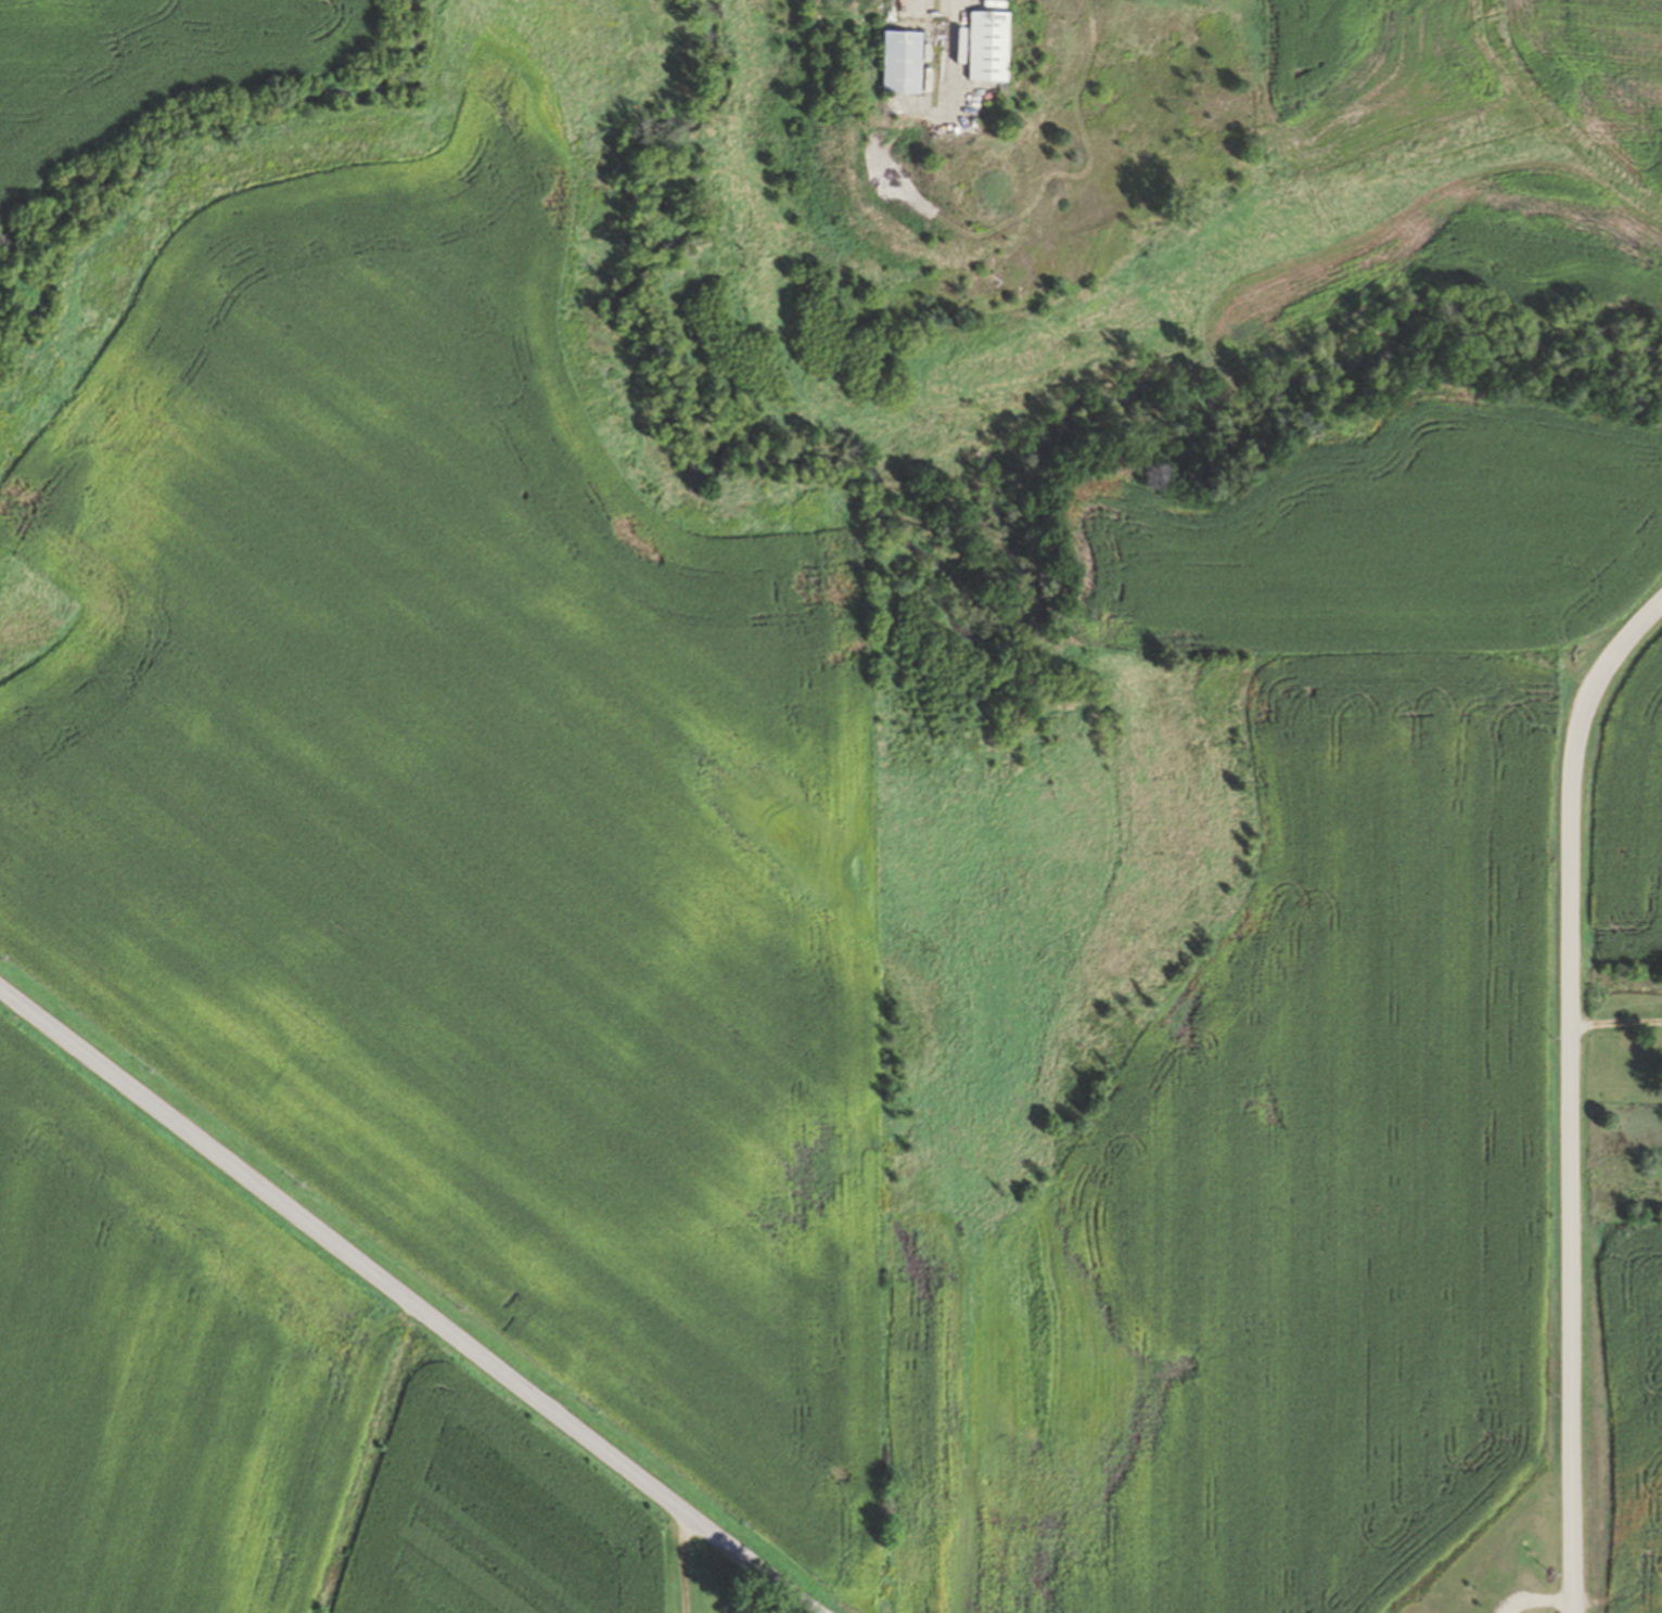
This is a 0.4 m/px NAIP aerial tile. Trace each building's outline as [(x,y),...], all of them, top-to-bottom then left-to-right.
[(972,81),(1011,81),(1012,12),(972,12),(972,81)] [(885,93),(922,93),(923,33),(886,33),(885,93)]
